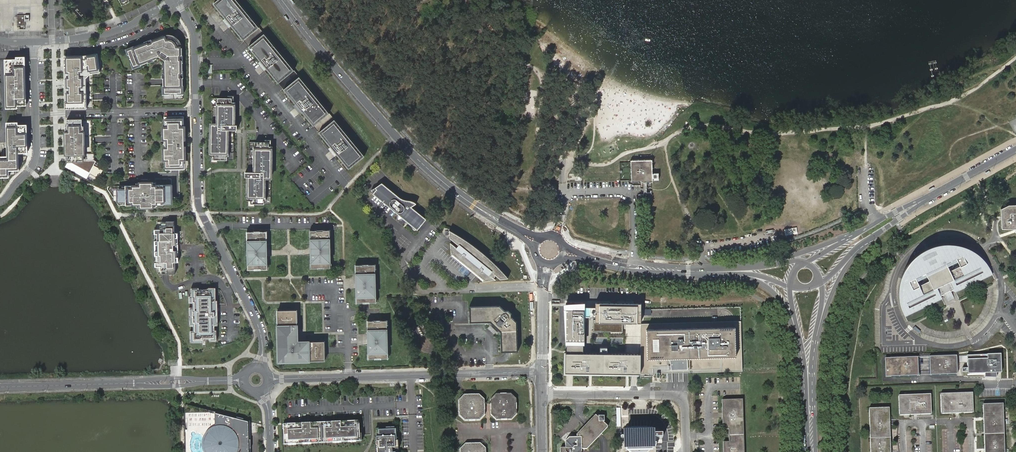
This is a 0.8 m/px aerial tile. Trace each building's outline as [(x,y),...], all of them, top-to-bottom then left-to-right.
[(215,5),(280,85),(296,72),(237,0),(221,0),(215,5)] [(164,36),(126,50),(133,68),(161,58),(163,59),(164,100),(183,99),(182,49),(182,48),(182,45),(180,42),(179,40),(177,38),(175,36),(173,35),(170,35),(167,35),(164,36)] [(65,109),(93,109),(92,74),(105,73),(103,53),(84,56),(64,56),(65,109)] [(27,104),(25,59),(22,55),(16,55),(16,58),(5,58),(7,107),(17,107),(17,104),(27,104)] [(366,157),(296,72),(280,85),(350,170),(366,157)] [(233,163),(234,133),(237,133),(237,128),(236,128),(236,109),(234,109),(234,102),(212,101),(212,131),(210,130),(210,156),(212,156),(211,163),(233,163)] [(184,117),(164,117),(166,170),(185,170),(184,117)] [(94,119),(67,119),(67,126),(66,126),(66,155),(68,155),(68,161),(84,170),(90,174),(96,162),(94,160),(94,119)] [(28,153),(27,124),(19,124),(18,121),(8,121),(9,155),(1,156),(1,153),(0,153),(0,174),(1,174),(1,177),(11,177),(11,176),(11,173),(14,173),(15,173),(15,170),(18,170),(20,169),(21,168),(21,153),(28,153)] [(269,204),(269,154),(247,154),(247,172),(244,172),(244,177),(245,177),(245,197),(247,197),(247,204),(269,204)] [(651,159),(630,160),(631,181),(651,180),(651,178),(651,172),(651,159)] [(422,216),(409,205),(414,202),(409,200),(405,198),(402,198),(397,196),(379,181),(372,186),(374,187),(370,191),(412,227),(422,216)] [(137,185),(116,186),(116,200),(119,205),(137,205),(137,207),(157,207),(157,205),(172,204),(171,184),(156,185),(156,183),(137,183),(137,185)] [(1008,205),(1001,209),(1001,216),(1001,218),(1001,221),(1001,229),(1009,229),(1014,229),(1015,228),(1015,205),(1008,205)] [(178,262),(178,233),(175,233),(174,221),(157,222),(157,229),(154,229),(155,266),(158,266),(158,274),(165,273),(175,273),(175,262),(178,262)] [(450,254),(482,279),(495,278),(490,273),(491,271),(499,277),(508,276),(500,267),(489,256),(474,244),(460,234),(448,229),(448,237),(458,244),(456,247),(449,242),(450,254)] [(329,230),(309,230),(310,251),(310,268),(330,267),(329,230)] [(266,231),(247,231),(247,269),(267,268),(266,252),(266,231)] [(954,290),(991,272),(989,268),(987,265),(985,261),(982,258),(979,255),(976,253),(972,251),(970,250),(968,249),(965,247),(961,246),(957,245),(952,244),(948,244),(944,244),(940,244),(936,245),(932,246),(928,248),(924,249),(921,252),(917,254),(914,257),(911,260),(908,263),(907,265),(906,267),(905,268),(904,270),(903,272),(902,274),(901,276),(901,278),(900,280),(900,282),(899,284),(899,285),(899,287),(899,289),(899,291),(899,293),(899,295),(899,298),(899,300),(900,302),(900,304),(900,306),(901,308),(902,310),(903,312),(904,314),(941,296),(943,291),(941,288),(945,286),(947,285),(949,288),(954,290)] [(374,264),(355,264),(356,302),(375,302),(374,264)] [(993,275),(991,272),(954,290),(956,293),(993,275)] [(217,324),(216,315),(214,316),(214,288),(208,288),(208,290),(197,290),(197,289),(191,289),(191,297),(190,297),(190,301),(193,301),(194,308),(191,308),(191,325),(194,324),(195,331),(191,332),(192,341),(203,341),(203,340),(216,339),(216,331),(214,331),(214,324),(217,324)] [(941,296),(904,314),(905,317),(942,299),(941,296)] [(640,321),(640,301),(635,301),(594,301),(593,307),(584,306),(584,302),(561,303),(565,344),(564,352),(562,372),(642,371),(640,321)] [(501,331),(501,334),(501,351),(519,351),(518,319),(512,314),(512,311),(507,307),(503,307),(499,303),(469,304),(469,321),(485,320),(489,320),(501,331)] [(296,309),(277,309),(278,360),(325,359),(324,353),(324,340),(297,341),(296,309)] [(386,320),(367,320),(368,358),(388,357),(386,320)] [(485,320),(501,334),(501,331),(489,320),(485,320)] [(694,371),(741,370),(740,320),(640,321),(642,371),(694,371)] [(428,333),(423,324),(416,328),(421,337),(428,333)] [(1000,355),(967,356),(967,369),(962,369),(962,372),(967,372),(967,375),(984,374),(984,378),(996,378),(996,374),(1001,373),(1000,355)] [(956,356),(929,357),(930,376),(957,375),(956,356)] [(885,377),(918,376),(917,357),(888,358),(885,362),(885,377)] [(941,414),(973,413),(972,393),(940,394),(941,414)] [(511,394),(496,394),(491,400),(491,414),(497,420),(512,419),(517,414),(517,399),(511,394)] [(479,395),(464,395),(459,402),(459,415),(464,421),(480,420),(485,415),(484,400),(479,395)] [(897,396),(898,416),(930,414),(929,395),(897,396)] [(722,397),(722,427),(728,427),(729,440),(723,440),(723,451),(745,451),(743,397),(722,397)] [(1003,404),(983,404),(984,447),(985,451),(1005,451),(1003,404)] [(185,405),(185,451),(250,451),(250,421),(185,405)] [(870,451),(890,451),(888,408),(868,409),(870,451)] [(561,451),(578,451),(581,449),(586,449),(607,426),(603,422),(603,416),(597,417),(595,415),(574,438),(568,438),(565,441),(565,448),(561,448),(561,451)] [(358,422),(284,426),(285,446),(359,442),(358,422)] [(631,429),(625,435),(626,449),(629,451),(649,451),(652,449),(651,434),(646,428),(631,429)] [(375,431),(376,451),(396,451),(395,430),(375,431)] [(465,444),(460,450),(460,451),(486,451),(486,448),(481,443),(465,444)]
